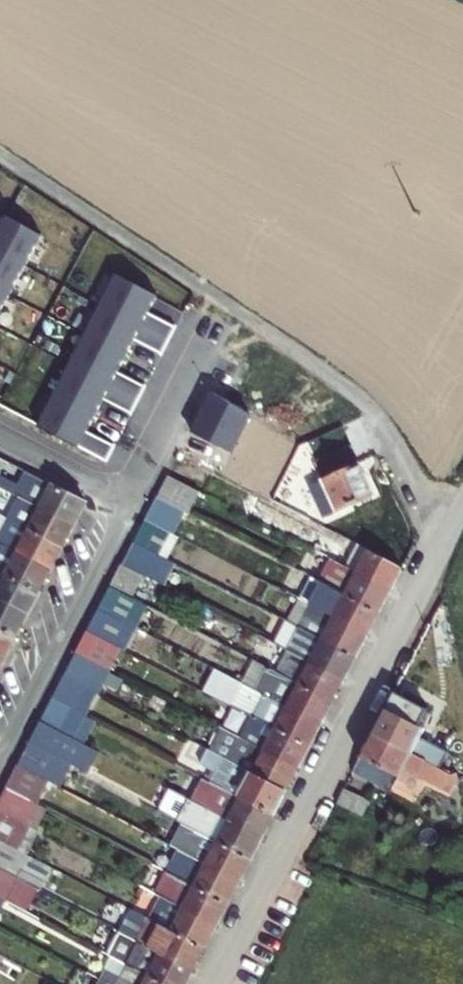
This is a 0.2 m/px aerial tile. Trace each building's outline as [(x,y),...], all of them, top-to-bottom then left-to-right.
[(18,266),(35,237),(0,217),(0,256),(18,266)] [(0,256),(0,294),(2,295),(18,266),(0,256)] [(91,305),(159,341),(167,328),(139,313),(148,296),(108,275),(91,305)] [(152,354),(159,341),(91,305),(76,335),(116,356),(125,340),(152,354)] [(60,364),(128,399),(135,386),(108,372),(116,356),(76,335),(60,364)] [(121,413),(128,399),(60,364),(45,393),(85,414),(94,398),(121,413)] [(211,384),(195,414),(209,422),(225,393),(211,384)] [(29,423),(96,460),(104,444),(77,430),(85,414),(45,393),(29,423)] [(323,475),(305,482),(320,517),(365,499),(369,497),(349,447),(315,460),(323,475)] [(12,492),(64,520),(75,498),(44,481),(16,466),(9,479),(0,473),(0,485),(12,492)] [(159,480),(148,503),(175,517),(178,519),(190,497),(159,480)] [(12,492),(1,513),(53,541),(64,520),(12,492)] [(148,503),(136,524),(159,536),(164,538),(175,517),(148,503)] [(0,515),(0,541),(41,563),(53,541),(1,513),(0,515)] [(136,524),(124,546),(148,559),(159,536),(136,524)] [(29,586),(41,563),(0,541),(0,571),(29,586)] [(331,561),(333,562),(389,591),(401,569),(355,544),(349,557),(337,550),(331,561)] [(124,546),(113,567),(142,583),(150,587),(162,566),(148,559),(124,546)] [(333,562),(321,584),(377,614),(389,591),(333,562)] [(113,567),(102,589),(127,603),(131,605),(142,583),(113,567)] [(17,608),(29,586),(0,571),(0,599),(17,608)] [(142,583),(131,605),(141,610),(153,588),(150,587),(142,583)] [(321,584),(310,606),(365,635),(377,614),(321,584)] [(102,589),(90,611),(115,625),(127,603),(102,589)] [(6,629),(17,608),(0,599),(0,626),(6,629)] [(288,623),(298,628),(305,616),(310,606),(300,601),(288,623)] [(298,628),(320,639),(353,657),(365,635),(310,606),(305,616),(298,628)] [(112,651),(124,629),(118,626),(115,625),(90,611),(78,634),(106,648),(112,651)] [(298,628),(287,649),(342,678),(353,657),(320,639),(298,628)] [(93,671),(100,674),(112,651),(106,648),(78,634),(66,656),(93,671)] [(287,649),(275,671),(330,700),(342,678),(287,649)] [(88,696),(100,674),(93,671),(66,656),(55,678),(88,696)] [(275,671),(264,693),(318,722),(330,700),(275,671)] [(75,719),(88,696),(55,678),(42,701),(75,719)] [(264,693),(252,715),(307,744),(318,722),(264,693)] [(42,701),(30,724),(62,742),(75,719),(42,701)] [(421,724),(383,704),(367,737),(456,779),(452,764),(435,755),(438,748),(416,736),(421,724)] [(250,714),(238,737),(295,766),(307,744),(252,715),(250,714)] [(283,789),(295,766),(238,737),(227,731),(213,723),(201,745),(225,758),(283,789)] [(30,724),(18,746),(58,767),(75,776),(87,755),(62,742),(30,724)] [(458,786),(456,779),(367,737),(350,772),(393,794),(403,770),(445,793),(458,786)] [(278,798),(283,789),(225,758),(201,745),(199,744),(192,756),(207,764),(201,776),(203,777),(215,783),(237,795),(270,813),(278,798)] [(18,746),(6,769),(37,785),(46,789),(58,767),(18,746)] [(0,781),(0,793),(25,806),(37,785),(6,769),(0,781)] [(258,835),(270,813),(237,795),(215,783),(203,777),(199,785),(191,780),(183,795),(189,799),(203,806),(258,835)] [(7,825),(13,828),(25,806),(0,793),(0,821),(7,825)] [(247,856),(258,835),(203,806),(189,799),(183,795),(171,817),(178,820),(190,827),(203,833),(247,856)] [(362,806),(339,795),(330,814),(353,823),(362,806)] [(235,878),(247,856),(203,833),(190,827),(179,849),(235,878)] [(223,901),(235,878),(179,849),(173,846),(161,868),(167,871),(223,901)] [(161,868),(149,890),(155,893),(211,923),(223,901),(167,871),(161,868)] [(199,944),(211,923),(155,893),(150,903),(143,915),(199,944)] [(143,915),(132,937),(188,966),(199,944),(143,915)] [(120,959),(168,983),(178,983),(188,966),(132,937),(120,959)] [(109,981),(115,983),(168,983),(120,959),(113,973),(98,965),(94,973),(109,981)]
